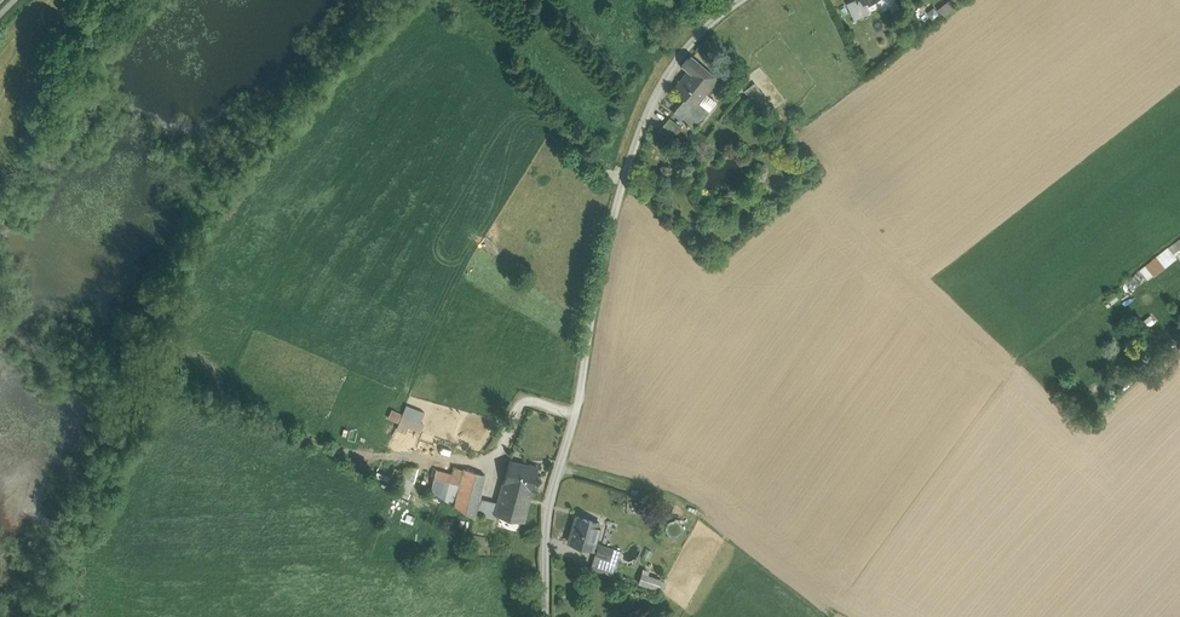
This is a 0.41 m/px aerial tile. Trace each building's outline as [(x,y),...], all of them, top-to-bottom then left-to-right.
[(849,3),(856,19),(863,15),(860,9),(856,0),(849,3)] [(860,9),(868,6),(867,3),(865,0),(856,0),(860,9)] [(942,9),(947,14),(962,2),(961,0),(953,0),(942,9)] [(868,6),(860,9),(863,15),(871,11),(868,6)] [(718,79),(690,55),(682,65),(688,70),(710,89),(718,79)] [(688,70),(673,89),(685,98),(696,106),(710,89),(688,70)] [(755,83),(745,88),(750,96),(760,91),(755,83)] [(696,106),(685,98),(679,105),(689,113),(683,120),(687,123),(686,124),(687,126),(688,124),(694,129),(706,114),(696,106)] [(679,105),(673,112),(683,120),(689,113),(679,105)] [(681,127),(669,118),(659,130),(671,140),(681,127)] [(1169,248),(1176,256),(1179,252),(1179,239),(1169,248)] [(391,407),(387,416),(397,421),(401,412),(391,407)] [(538,469),(510,461),(504,481),(532,489),(538,469)] [(445,464),(437,494),(446,496),(453,466),(445,464)] [(446,496),(445,500),(454,505),(463,469),(453,466),(446,496)] [(485,474),(463,469),(454,505),(474,518),(479,497),(485,474)] [(532,489),(504,481),(500,497),(518,503),(517,507),(526,509),(532,489)] [(495,501),(479,497),(476,512),(491,516),(495,501)] [(518,503),(500,497),(495,514),(523,521),(526,509),(517,507),(518,503)] [(600,523),(576,516),(569,542),(593,549),(600,523)] [(619,550),(598,544),(595,554),(595,555),(609,559),(616,561),(619,550)] [(609,559),(595,555),(595,554),(591,569),(605,573),(609,559)] [(661,580),(646,575),(648,571),(643,570),(638,582),(658,589),(661,580)]
